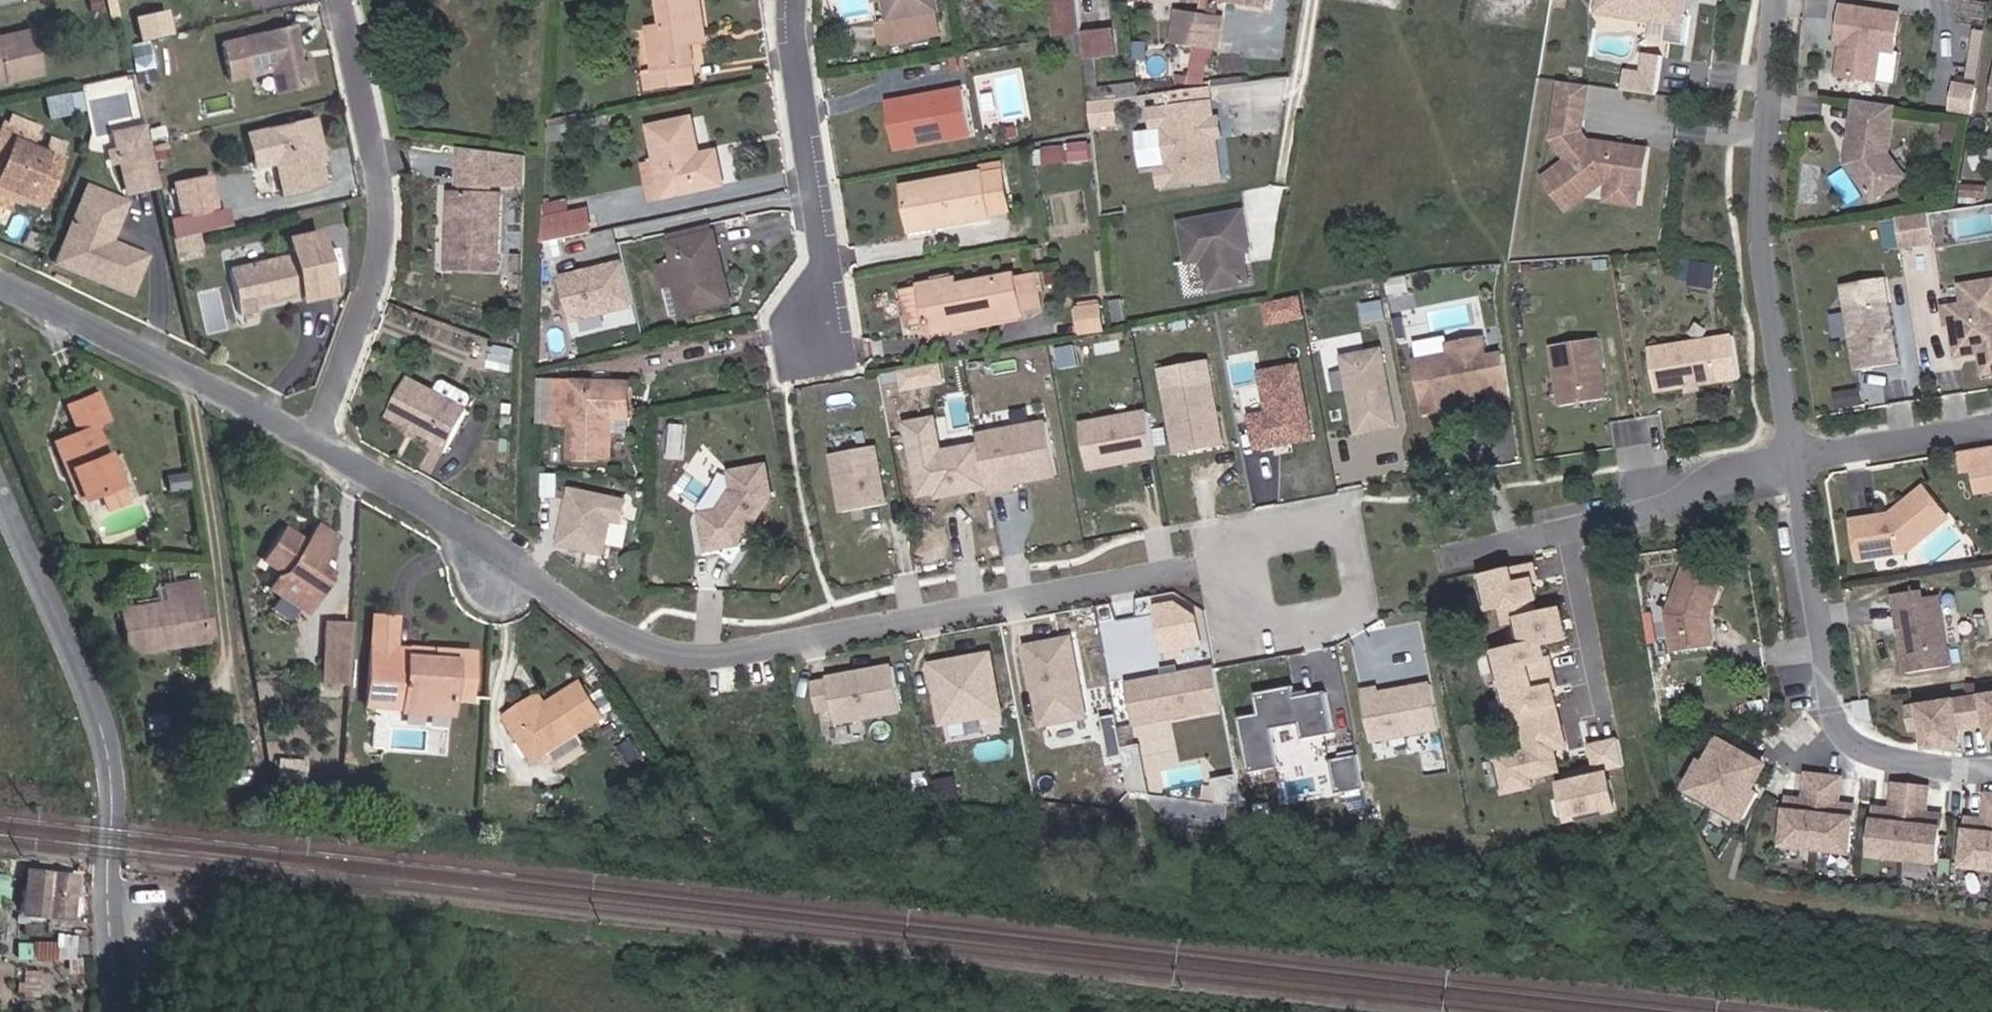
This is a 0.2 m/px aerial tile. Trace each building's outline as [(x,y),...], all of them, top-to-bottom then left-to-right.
[(699,0),(655,0),(658,20),(646,23),(652,69),(643,70),(647,89),(690,80),(688,65),(692,64),(688,35),(704,33),(699,0)] [(876,10),(888,8),(886,0),(874,0),(876,10)] [(888,8),(892,24),(880,27),(885,48),(943,35),(938,15),(940,15),(937,0),(886,0),(888,8)] [(1059,38),(1083,35),(1077,0),(1054,0),(1059,38)] [(1597,12),(1648,20),(1649,12),(1667,15),(1666,23),(1662,43),(1683,46),(1687,16),(1681,15),(1683,1),(1681,0),(1598,0),(1597,12)] [(1898,10),(1841,1),(1835,38),(1841,38),(1845,39),(1844,45),(1839,48),(1836,70),(1872,75),(1877,44),(1892,47),(1898,10)] [(167,8),(134,15),(139,39),(172,31),(167,8)] [(1667,15),(1649,12),(1648,20),(1666,23),(1667,15)] [(1198,41),(1214,44),(1217,45),(1221,21),(1201,18),(1198,41)] [(285,23),(234,36),(243,73),(262,68),(269,67),(275,89),(307,80),(301,57),(291,60),(287,41),(289,40),(285,23)] [(15,79),(44,72),(33,31),(0,39),(0,82),(15,79)] [(1088,59),(1096,58),(1115,55),(1112,37),(1086,41),(1088,59)] [(1197,49),(1199,64),(1210,65),(1214,44),(1198,41),(1197,49)] [(1622,89),(1658,95),(1664,57),(1647,55),(1644,75),(1625,72),(1622,89)] [(1096,58),(1088,59),(1091,87),(1099,85),(1096,58)] [(269,67),(262,68),(268,90),(275,89),(269,67)] [(0,82),(0,91),(17,87),(15,79),(0,82)] [(1591,84),(1564,80),(1554,141),(1571,162),(1547,181),(1570,211),(1606,184),(1612,185),(1641,188),(1644,189),(1649,151),(1618,147),(1613,151),(1606,150),(1602,145),(1595,144),(1592,146),(1583,134),(1591,84)] [(1140,98),(1137,81),(1099,85),(1091,87),(1093,104),(1140,98)] [(1975,84),(1956,81),(1951,109),(1971,112),(1975,84)] [(1210,84),(1156,93),(1158,103),(1212,94),(1210,84)] [(48,114),(85,108),(82,88),(45,95),(48,114)] [(965,91),(928,97),(929,103),(889,110),(895,147),(972,134),(965,91)] [(1897,101),(1859,95),(1851,147),(1853,151),(1853,156),(1849,160),(1875,196),(1906,173),(1889,150),(1897,101)] [(1214,104),(1153,112),(1155,133),(1168,131),(1172,167),(1160,168),(1163,189),(1224,182),(1219,141),(1213,136),(1212,129),(1216,123),(1214,104)] [(308,116),(242,133),(251,164),(271,159),(279,190),(318,180),(313,159),(310,149),(316,148),(308,116)] [(1940,135),(1956,138),(1959,122),(1943,119),(1940,135)] [(161,185),(144,121),(112,129),(128,193),(161,185)] [(4,178),(0,188),(32,200),(35,193),(50,198),(68,148),(53,143),(50,153),(32,147),(19,142),(24,130),(24,129),(6,122),(0,137),(0,151),(12,156),(4,178)] [(1216,123),(1212,129),(1213,136),(1219,141),(1225,141),(1222,122),(1216,123)] [(661,130),(668,166),(675,199),(731,188),(723,155),(709,158),(701,123),(661,130)] [(36,134),(24,130),(19,142),(32,147),(36,134)] [(1093,142),(1044,147),(1045,161),(1094,155),(1093,142)] [(459,145),(457,185),(525,187),(526,156),(459,145)] [(4,178),(12,156),(0,151),(0,177),(4,178)] [(663,201),(675,199),(668,166),(656,168),(663,201)] [(943,224),(993,216),(990,197),(1008,194),(1003,166),(981,170),(982,175),(907,188),(913,225),(942,219),(943,224)] [(172,181),(181,217),(171,219),(176,244),(233,231),(228,207),(220,208),(212,172),(172,181)] [(1641,188),(1612,185),(1609,202),(1639,206),(1641,188)] [(84,188),(78,205),(113,217),(105,241),(111,243),(125,203),(84,188)] [(1012,213),(1008,194),(990,197),(993,216),(1012,213)] [(500,196),(455,196),(454,271),(499,271),(500,196)] [(78,205),(57,266),(133,293),(146,255),(111,243),(105,241),(113,217),(78,205)] [(552,217),(552,240),(597,231),(593,209),(552,217)] [(1242,209),(1181,220),(1188,259),(1203,257),(1209,287),(1248,279),(1243,249),(1239,231),(1245,230),(1242,209)] [(1932,210),(1900,215),(1905,247),(1937,241),(1932,210)] [(686,236),(687,243),(688,243),(729,235),(728,228),(686,236)] [(1245,230),(1239,231),(1243,249),(1249,248),(1245,230)] [(743,307),(729,235),(688,243),(692,268),(696,287),(681,290),(686,318),(701,315),(743,307)] [(300,257),(236,273),(248,324),(270,318),(268,308),(310,297),(311,302),(339,296),(325,237),(297,244),(300,257)] [(207,241),(183,247),(186,264),(211,258),(207,241)] [(1691,269),(1714,275),(1719,256),(1696,250),(1691,269)] [(561,269),(570,318),(636,307),(627,258),(561,269)] [(692,268),(677,271),(681,290),(696,287),(692,268)] [(931,334),(1030,319),(1024,283),(1022,268),(923,285),(931,334)] [(1991,372),(1991,278),(1965,283),(1968,300),(1971,318),(1957,320),(1962,354),(1986,351),(1990,372),(1991,372)] [(1045,280),(1024,283),(1030,319),(1050,316),(1045,280)] [(1392,293),(1396,309),(1407,307),(1404,290),(1392,293)] [(1273,298),(1277,320),(1313,313),(1309,292),(1273,298)] [(1390,296),(1370,299),(1373,316),(1393,312),(1390,296)] [(1957,320),(1971,318),(1968,300),(1949,303),(1952,321),(1957,320)] [(1894,301),(1852,308),(1862,369),(1904,362),(1894,301)] [(1087,312),(1090,334),(1111,331),(1107,309),(1087,312)] [(1553,340),(1563,401),(1610,393),(1600,332),(1553,340)] [(1718,333),(1655,343),(1662,385),(1691,381),(1703,379),(1725,375),(1718,333)] [(1417,359),(1428,409),(1460,402),(1458,393),(1494,385),(1483,335),(1449,342),(1451,352),(1417,359)] [(1382,344),(1341,351),(1357,430),(1397,422),(1382,344)] [(511,359),(494,353),(490,363),(508,369),(511,359)] [(906,361),(909,381),(946,375),(943,355),(906,361)] [(1215,357),(1169,365),(1184,448),(1230,440),(1215,357)] [(1318,432),(1305,360),(1269,366),(1277,407),(1258,411),(1264,442),(1282,438),(1318,432)] [(465,409),(404,380),(390,411),(433,433),(430,441),(447,449),(465,409)] [(543,420),(558,420),(558,382),(543,381),(543,420)] [(558,382),(558,420),(577,421),(576,459),(615,461),(616,437),(632,438),(635,385),(558,382)] [(1864,388),(1839,392),(1842,407),(1866,403),(1864,388)] [(88,490),(107,483),(122,477),(97,417),(106,414),(97,393),(68,405),(78,428),(59,437),(70,465),(76,462),(88,490)] [(1154,405),(1087,418),(1095,461),(1162,449),(1154,405)] [(919,449),(922,464),(926,487),(943,484),(943,489),(993,480),(988,452),(971,455),(969,440),(947,444),(941,411),(913,416),(919,449)] [(1052,415),(984,427),(985,437),(988,452),(993,480),(1008,477),(1020,475),(1062,468),(1052,415)] [(969,440),(971,455),(988,452),(985,437),(969,440)] [(880,438),(838,446),(849,503),(890,496),(880,438)] [(768,455),(733,461),(736,478),(721,501),(704,504),(711,539),(743,533),(774,486),(768,455)] [(1975,463),(1979,488),(1991,486),(1991,460),(1975,463)] [(185,473),(166,480),(171,494),(190,487),(185,473)] [(1020,475),(1008,477),(1009,484),(1021,481),(1020,475)] [(128,491),(122,477),(107,483),(114,497),(128,491)] [(1008,477),(993,480),(994,486),(1009,484),(1008,477)] [(629,497),(571,485),(559,545),(607,554),(613,519),(625,522),(629,497)] [(1892,513),(1854,519),(1861,557),(1908,549),(1949,516),(1925,486),(1892,513)] [(304,593),(317,601),(334,570),(324,562),(338,539),(317,524),(306,540),(286,527),(266,558),(284,570),(308,585),(304,593)] [(1497,654),(1501,672),(1506,700),(1566,688),(1560,660),(1551,662),(1548,647),(1574,642),(1567,610),(1541,615),(1537,616),(1535,606),(1542,605),(1538,586),(1546,584),(1542,567),(1535,569),(1527,570),(1512,573),(1500,576),(1486,579),(1494,614),(1507,611),(1511,629),(1523,626),(1528,648),(1497,654)] [(1671,614),(1676,652),(1714,647),(1710,618),(1724,581),(1688,568),(1671,614)] [(307,614),(317,601),(304,593),(308,585),(284,570),(272,589),(307,614)] [(114,609),(120,649),(191,640),(184,582),(159,584),(161,602),(114,609)] [(1896,592),(1909,672),(1952,664),(1940,593),(1924,596),(1923,588),(1896,592)] [(1161,601),(1168,640),(1202,634),(1198,612),(1178,598),(1161,601)] [(410,658),(411,649),(399,648),(400,614),(373,613),(371,647),(369,685),(368,709),(453,714),(454,695),(467,696),(470,652),(434,650),(434,659),(410,658)] [(347,687),(350,620),(326,619),(323,686),(347,687)] [(1075,632),(1031,640),(1045,719),(1089,711),(1075,632)] [(994,647),(935,658),(946,716),(1005,706),(994,647)] [(434,650),(411,649),(410,658),(434,659),(434,650)] [(832,671),(833,673),(817,676),(822,703),(838,700),(840,715),(904,703),(897,659),(832,671)] [(1220,662),(1134,677),(1141,717),(1227,701),(1220,662)] [(1368,692),(1376,735),(1445,722),(1437,680),(1385,689),(1384,683),(1367,686),(1368,692)] [(540,697),(508,716),(536,759),(604,716),(583,685),(546,707),(540,697)] [(1263,703),(1265,713),(1245,717),(1255,772),(1286,766),(1278,728),(1305,723),(1308,739),(1339,733),(1336,717),(1333,700),(1331,691),(1301,696),(1299,686),(1262,693),(1263,703)] [(1501,762),(1510,799),(1542,792),(1539,782),(1568,776),(1563,754),(1572,752),(1558,690),(1506,700),(1519,759),(1501,762)] [(1912,706),(1914,720),(1926,718),(1927,725),(1931,746),(1964,740),(1961,726),(1991,721),(1991,722),(1991,693),(1912,706)] [(1121,709),(1105,712),(1112,749),(1127,747),(1126,741),(1121,709)] [(1926,718),(1914,720),(1916,727),(1927,725),(1926,718)] [(1722,738),(1708,763),(1713,766),(1728,741),(1722,738)] [(1127,747),(1134,785),(1151,787),(1143,744),(1142,739),(1126,741),(1127,747)] [(1330,743),(1332,756),(1357,753),(1355,740),(1330,743)] [(1693,789),(1743,818),(1758,791),(1752,788),(1766,763),(1728,741),(1713,766),(1708,763),(1693,789)] [(1632,771),(1626,744),(1595,750),(1600,777),(1561,787),(1571,828),(1622,816),(1614,775),(1632,771)] [(1364,754),(1339,759),(1345,790),(1370,785),(1364,754)] [(328,780),(329,761),(279,758),(277,777),(328,780)] [(1752,788),(1758,791),(1772,766),(1766,763),(1752,788)] [(1240,770),(1215,774),(1220,796),(1245,799),(1240,770)] [(1793,798),(1788,844),(1853,851),(1858,805),(1842,803),(1845,777),(1812,773),(1809,799),(1793,798)] [(1941,860),(1946,814),(1930,812),(1932,786),(1899,783),(1897,809),(1880,807),(1875,853),(1941,860)] [(1991,792),(1989,819),(1973,817),(1968,862),(1991,865),(1991,792)] [(12,877),(8,921),(46,925),(51,881),(12,877)] [(36,957),(56,957),(55,939),(36,939),(36,957)]
